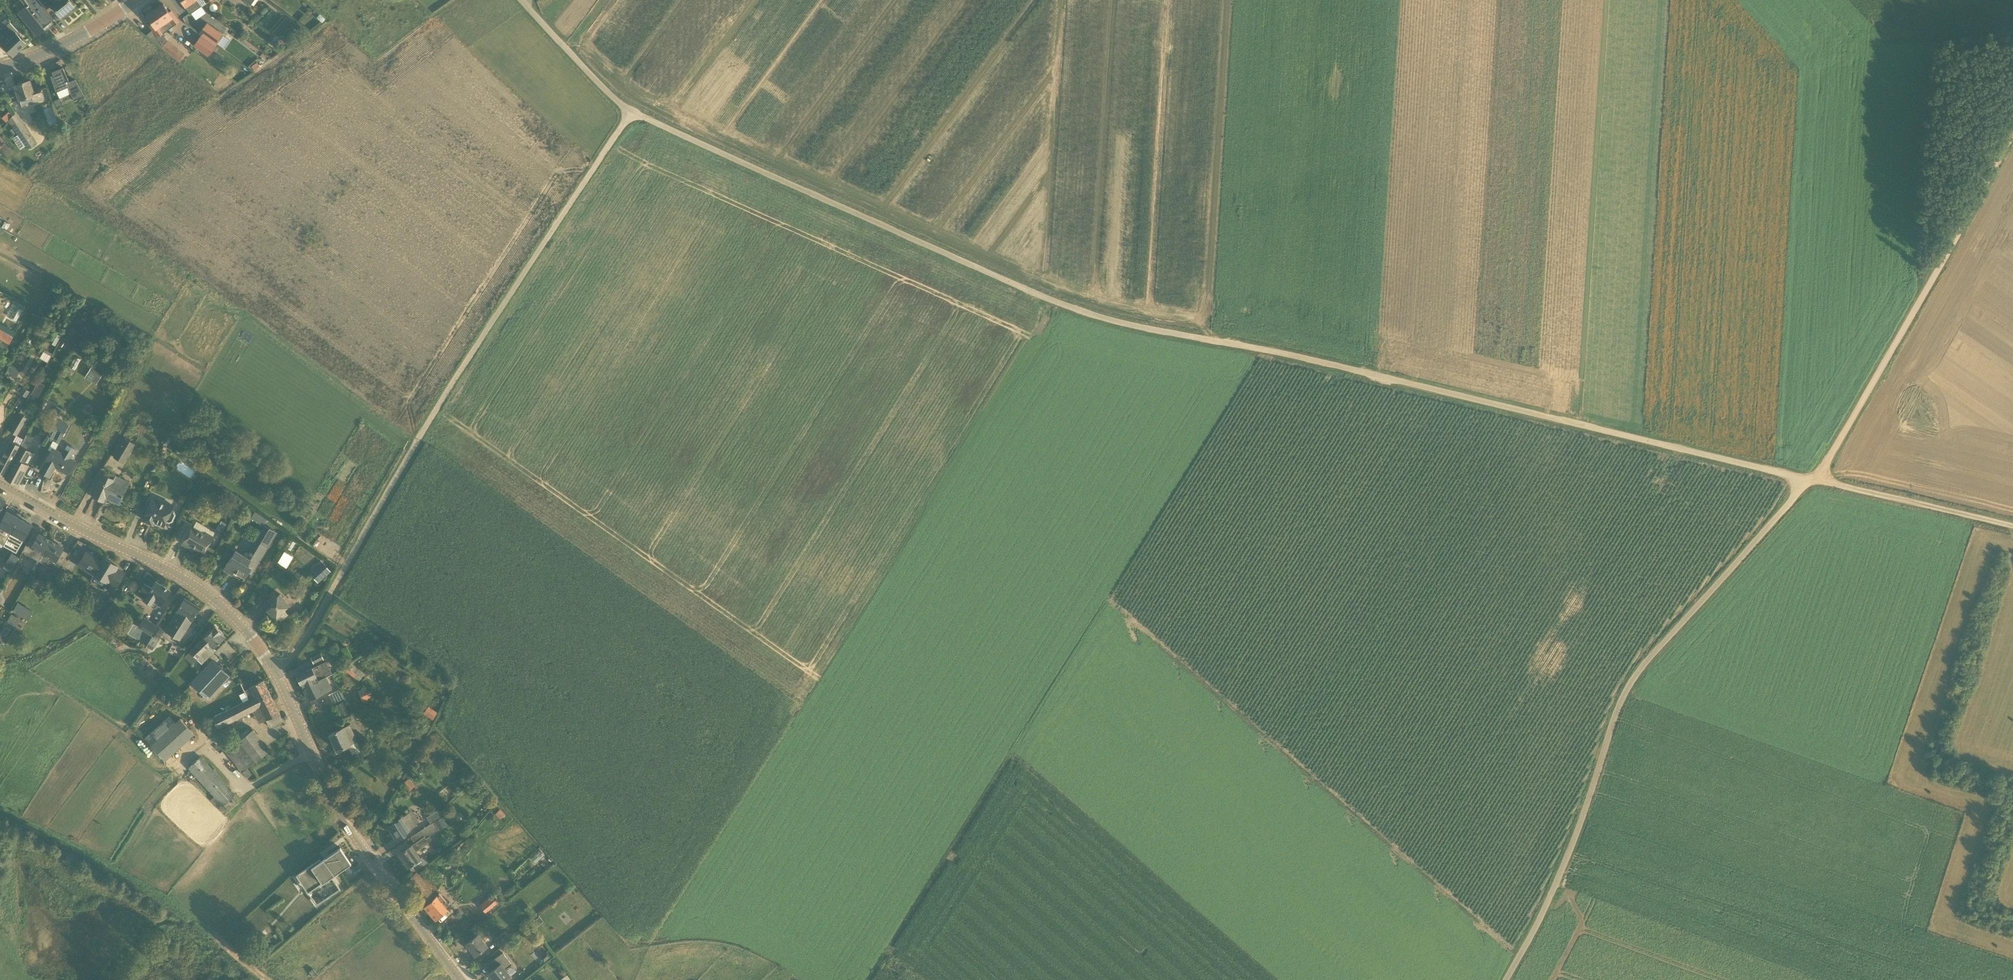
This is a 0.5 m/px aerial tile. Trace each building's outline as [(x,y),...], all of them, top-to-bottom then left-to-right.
[(36,0),(20,0),(25,7),(17,14),(36,37),(45,29),(44,28),(53,21),(36,0)] [(46,10),(52,5),(61,16),(62,17),(74,6),(69,0),(38,0),(46,10)] [(190,14),(201,6),(197,0),(180,0),(190,14)] [(164,4),(155,10),(169,29),(179,22),(171,10),(169,12),(164,4)] [(153,29),(146,35),(161,47),(162,46),(168,40),(163,33),(169,29),(155,10),(152,12),(151,12),(146,16),(152,24),(150,25),(153,29)] [(0,38),(0,41),(9,51),(12,54),(13,55),(26,43),(19,35),(21,33),(17,30),(10,22),(8,24),(6,26),(5,30),(4,34),(5,34),(0,38)] [(218,45),(220,43),(224,36),(207,23),(200,32),(218,45)] [(209,55),(216,46),(201,35),(194,45),(209,55)] [(54,77),(51,78),(57,92),(60,98),(72,94),(75,100),(85,96),(75,79),(69,82),(63,67),(52,72),(54,77)] [(15,85),(20,100),(32,96),(33,101),(43,98),(39,84),(40,84),(40,83),(32,86),(30,80),(15,85)] [(9,120),(10,121),(12,124),(26,145),(28,149),(36,143),(15,112),(9,120)] [(31,332),(37,335),(42,325),(37,322),(31,332)] [(0,323),(0,338),(9,343),(15,332),(0,323)] [(52,343),(55,345),(61,335),(58,334),(52,343)] [(0,345),(0,347),(6,350),(9,345),(2,341),(0,345)] [(95,362),(86,377),(97,384),(106,369),(95,362)] [(20,371),(12,366),(8,372),(16,377),(20,371)] [(38,381),(31,394),(36,397),(43,384),(38,381)] [(24,387),(20,393),(26,397),(30,391),(24,387)] [(51,415),(57,418),(62,409),(57,406),(51,415)] [(20,414),(10,432),(16,435),(17,436),(27,418),(20,414)] [(68,474),(76,460),(73,459),(78,450),(72,446),(69,451),(65,448),(62,452),(55,448),(69,426),(59,420),(48,437),(53,440),(48,448),(52,450),(40,471),(50,476),(54,468),(55,466),(68,474)] [(26,436),(23,443),(27,446),(31,438),(26,436)] [(113,457),(123,463),(135,444),(124,437),(113,457)] [(0,460),(0,474),(5,476),(12,462),(21,446),(13,442),(10,441),(0,460)] [(33,458),(29,456),(31,452),(22,447),(20,450),(5,478),(18,485),(28,467),(33,458)] [(110,499),(119,504),(129,482),(115,476),(113,479),(103,474),(93,496),(103,501),(106,495),(111,498),(110,499)] [(147,510),(143,519),(143,520),(150,523),(154,524),(155,521),(164,525),(166,521),(169,523),(173,521),(176,514),(174,511),(171,509),(152,500),(147,510)] [(255,510),(250,517),(264,525),(268,517),(255,510)] [(0,534),(8,539),(12,532),(19,518),(7,511),(0,523),(0,534)] [(8,539),(14,542),(20,546),(32,525),(19,518),(8,539)] [(211,539),(215,532),(196,521),(193,528),(192,527),(183,543),(191,547),(192,545),(204,552),(212,539),(211,539)] [(229,560),(224,569),(232,574),(234,571),(245,578),(251,568),(254,570),(259,561),(266,551),(276,533),(265,526),(254,543),(248,553),(246,551),(244,554),(236,549),(229,560)] [(31,535),(22,552),(39,561),(51,540),(39,534),(37,536),(36,538),(31,535)] [(7,539),(5,544),(15,550),(18,545),(7,539)] [(39,561),(45,565),(56,571),(68,553),(63,550),(64,548),(51,540),(39,561)] [(116,588),(124,575),(116,570),(118,566),(104,558),(102,562),(86,552),(80,563),(94,571),(92,573),(116,588)] [(11,572),(19,557),(11,553),(3,568),(11,572)] [(285,553),(280,562),(286,565),(291,557),(285,553)] [(313,572),(320,580),(330,571),(323,563),(313,572)] [(145,583),(137,595),(145,600),(152,604),(153,602),(160,606),(168,594),(170,591),(170,590),(156,581),(152,588),(145,583)] [(272,605),(267,609),(276,620),(278,618),(281,620),(288,614),(284,609),(289,605),(280,593),(277,595),(276,593),(270,597),(267,600),(272,605)] [(179,613),(167,631),(180,640),(186,630),(200,607),(185,598),(177,611),(179,613)] [(21,607),(22,604),(18,602),(13,611),(28,619),(32,613),(21,607)] [(11,614),(7,621),(15,626),(16,626),(20,619),(19,619),(11,614)] [(153,636),(159,626),(145,618),(139,627),(153,636)] [(165,630),(159,626),(153,636),(147,645),(153,649),(165,630)] [(204,638),(190,651),(196,658),(210,645),(213,648),(225,636),(215,626),(204,638)] [(368,642),(364,644),(367,649),(369,652),(373,649),(368,642)] [(310,658),(313,665),(323,660),(320,653),(310,658)] [(213,660),(191,683),(192,685),(203,694),(208,698),(230,675),(213,660)] [(301,683),(303,687),(325,677),(324,673),(330,670),(326,661),(297,675),(301,683)] [(370,678),(365,674),(351,664),(346,671),(366,685),(370,678)] [(332,673),(328,676),(333,687),(338,685),(332,673)] [(309,700),(331,689),(325,677),(303,687),(309,700)] [(280,713),(263,680),(250,687),(250,688),(245,690),(245,692),(246,692),(249,699),(252,698),(257,709),(259,712),(261,711),(270,728),(283,721),(280,713)] [(368,687),(358,691),(363,703),(373,699),(368,687)] [(343,702),(345,701),(339,690),(329,695),(334,707),(336,706),(343,702)] [(245,692),(240,695),(243,702),(249,699),(246,692),(245,692)] [(257,709),(252,698),(249,699),(243,702),(213,718),(218,728),(257,709)] [(343,702),(336,706),(341,716),(348,712),(343,702)] [(427,707),(423,715),(432,720),(437,712),(427,707)] [(169,715),(144,738),(164,760),(194,734),(180,718),(176,722),(169,715)] [(338,750),(348,746),(352,755),(361,751),(349,725),(330,733),(338,750)] [(266,746),(253,729),(242,737),(236,742),(232,745),(234,748),(228,752),(241,770),(270,751),(266,746)] [(223,805),(235,795),(201,757),(189,768),(223,805)] [(251,774),(247,768),(243,772),(247,778),(251,774)] [(408,779),(402,785),(408,790),(410,791),(415,785),(413,784),(408,779)] [(430,822),(442,815),(439,809),(427,817),(430,822)] [(396,838),(409,830),(416,825),(408,813),(401,817),(388,826),(396,838)] [(442,818),(435,822),(438,827),(444,822),(442,818)] [(411,845),(399,854),(408,867),(409,866),(414,874),(428,862),(422,857),(421,858),(416,850),(429,842),(426,838),(430,835),(431,836),(439,830),(433,822),(431,824),(419,831),(422,837),(414,843),(411,845)] [(312,864),(296,875),(299,880),(300,879),(298,877),(304,873),(314,887),(330,876),(332,878),(332,876),(351,863),(340,847),(321,861),(316,864),(315,864),(313,866),(312,864)] [(404,883),(436,920),(451,907),(419,870),(404,883)] [(493,895),(481,905),(489,915),(501,905),(493,895)] [(539,916),(533,921),(537,926),(543,921),(539,916)] [(475,955),(487,946),(482,939),(489,934),(485,929),(478,934),(466,943),(475,955)] [(510,938),(505,931),(494,939),(499,946),(510,938)] [(542,955),(541,959),(544,962),(551,956),(547,951),(542,955)] [(503,952),(491,962),(495,968),(489,973),(494,979),(504,979),(510,975),(505,969),(512,964),(503,952)] [(313,969),(309,972),(313,978),(314,978),(318,975),(317,975),(313,969)]
